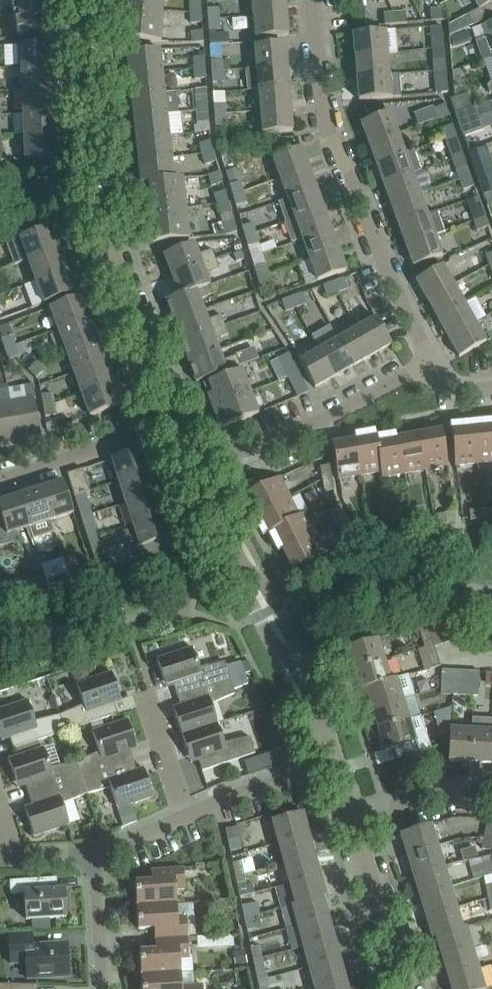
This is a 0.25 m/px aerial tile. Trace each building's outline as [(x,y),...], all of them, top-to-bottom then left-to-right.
[(18,37),(53,29),(46,0),(10,0),(18,37)] [(122,9),(161,11),(162,0),(123,0),(122,9)] [(253,16),(286,13),(284,0),(251,0),(253,16)] [(478,10),(467,16),(472,26),(491,15),(491,0),(472,0),(478,10)] [(189,3),(190,14),(201,13),(200,2),(189,3)] [(441,8),(430,9),(430,22),(442,21),(441,8)] [(161,11),(122,9),(121,40),(160,42),(161,11)] [(207,11),(208,20),(219,19),(218,10),(207,11)] [(201,13),(190,14),(191,24),(202,23),(201,13)] [(286,13),(253,16),(255,38),(288,35),(286,13)] [(405,14),(394,15),(395,25),(406,24),(405,14)] [(395,25),(394,15),(383,16),(384,26),(395,25)] [(219,19),(208,20),(209,33),(220,32),(219,19)] [(491,58),(491,22),(483,25),(471,29),(482,61),(491,58)] [(352,34),(354,56),(387,53),(385,31),(352,34)] [(190,33),(191,44),(202,43),(202,32),(190,33)] [(442,37),(431,38),(432,49),(443,48),(442,37)] [(19,44),(20,68),(54,66),(53,43),(19,44)] [(255,46),(257,67),(286,65),(284,43),(255,46)] [(126,53),(128,75),(161,71),(159,49),(126,53)] [(354,56),(356,78),(389,75),(387,53),(354,56)] [(193,59),(193,67),(205,66),(204,58),(193,59)] [(433,62),(434,72),(445,71),(444,61),(433,62)] [(212,64),(212,72),(223,71),(222,63),(212,64)] [(246,91),(258,89),(288,87),(286,65),(257,67),(245,69),(246,91)] [(20,68),(22,90),(55,89),(54,66),(20,68)] [(205,66),(193,67),(195,79),(206,78),(205,66)] [(128,75),(131,96),(164,93),(161,71),(128,75)] [(223,71),(212,72),(214,85),(224,84),(223,71)] [(445,71),(434,72),(435,83),(446,82),(445,71)] [(389,75),(356,78),(358,100),(400,97),(398,74),(389,75)] [(258,89),(260,111),(290,109),(288,87),(258,89)] [(22,90),(23,113),(56,112),(55,89),(22,90)] [(450,98),(455,113),(472,107),(467,92),(450,98)] [(131,96),(133,118),(166,114),(164,93),(131,96)] [(196,103),(196,111),(207,110),(207,102),(196,103)] [(455,113),(464,137),(484,130),(480,117),(491,113),(491,112),(489,103),(473,109),(472,107),(455,113)] [(434,109),(437,118),(447,114),(444,105),(434,109)] [(215,107),(216,115),(227,114),(226,106),(215,107)] [(290,109),(260,111),(262,133),(292,131),(290,109)] [(207,110),(196,111),(197,122),(208,121),(207,110)] [(23,113),(24,136),(57,135),(56,112),(23,113)] [(360,123),(368,144),(396,134),(389,113),(360,123)] [(133,118),(136,139),(168,136),(166,114),(133,118)] [(227,114),(216,115),(217,127),(228,126),(227,114)] [(440,129),(444,139),(454,135),(450,125),(440,129)] [(368,144),(375,164),(404,154),(396,134),(368,144)] [(57,135),(24,136),(25,160),(58,158),(57,135)] [(454,135),(444,139),(447,148),(457,145),(454,135)] [(136,139),(138,161),(171,157),(168,136),(136,139)] [(198,145),(201,154),(213,151),(210,142),(198,145)] [(273,158),(281,178),(308,168),(300,148),(273,158)] [(213,151),(201,154),(204,165),(216,162),(213,151)] [(375,164),(383,185),(411,174),(404,154),(375,164)] [(138,161),(140,183),(173,179),(171,157),(138,161)] [(455,169),(458,180),(469,176),(465,166),(455,169)] [(281,178),(288,199),(315,189),(308,168),(281,178)] [(477,177),(482,192),(491,189),(491,176),(491,173),(477,177)] [(208,177),(211,186),(222,183),(219,174),(208,177)] [(383,185),(390,205),(419,194),(411,174),(383,185)] [(469,176),(458,180),(462,190),(472,187),(469,176)] [(143,183),(146,213),(186,208),(182,178),(173,179),(140,183),(140,184),(143,183)] [(229,186),(232,195),(243,192),(240,183),(229,186)] [(288,199),(278,203),(285,223),(296,219),(323,209),(315,189),(288,199)] [(214,195),(217,205),(228,202),(225,192),(214,195)] [(243,192),(232,195),(235,207),(246,204),(243,192)] [(390,205),(398,225),(426,215),(419,194),(390,205)] [(228,202),(217,205),(220,215),(231,212),(228,202)] [(469,210),(473,221),(483,217),(480,206),(469,210)] [(186,208),(146,213),(150,243),(189,239),(186,208)] [(291,244),(303,240),(330,230),(323,209),(296,219),(285,223),(284,224),(291,244)] [(405,246),(433,235),(443,232),(436,211),(426,215),(398,225),(405,246)] [(483,217),(473,221),(476,230),(487,227),(483,217)] [(221,222),(212,225),(214,234),(224,231),(221,222)] [(224,226),(226,232),(227,235),(237,232),(235,223),(224,226)] [(242,227),(245,237),(255,234),(252,224),(242,227)] [(14,265),(27,260),(59,248),(50,226),(6,242),(14,265)] [(303,240),(311,260),(338,250),(330,230),(303,240)] [(255,234),(245,237),(248,247),(258,244),(255,234)] [(433,235),(405,246),(413,266),(441,256),(433,235)] [(163,255),(171,276),(215,259),(212,249),(198,254),(194,243),(182,248),(163,255)] [(27,260),(35,281),(66,270),(59,248),(27,260)] [(338,250),(311,260),(319,281),(345,271),(338,250)] [(244,259),(241,251),(233,254),(236,262),(244,259)] [(171,276),(178,295),(209,283),(205,274),(219,269),(215,259),(171,276)] [(254,269),(257,279),(268,276),(265,265),(254,269)] [(415,281),(426,300),(453,285),(442,266),(415,281)] [(66,270),(35,281),(43,303),(75,292),(66,270)] [(268,276),(257,279),(260,289),(271,286),(268,276)] [(343,279),(332,283),(336,293),(347,289),(343,279)] [(165,299),(173,320),(203,309),(199,298),(212,293),(209,283),(178,295),(165,299)] [(336,293),(332,283),(321,287),(325,298),(336,293)] [(426,300),(437,319),(464,304),(453,285),(426,300)] [(302,294),(292,297),(296,308),(306,304),(302,294)] [(49,308),(57,330),(88,318),(80,296),(49,308)] [(296,308),(292,297),(283,301),(286,311),(296,308)] [(437,319),(448,338),(474,323),(464,304),(437,319)] [(173,320),(180,341),(224,325),(220,315),(207,320),(203,309),(173,320)] [(57,330),(65,351),(96,340),(88,318),(57,330)] [(375,318),(356,329),(371,355),(391,344),(375,318)] [(474,323),(448,338),(458,357),(485,342),(474,323)] [(180,341),(188,362),(218,351),(214,339),(227,334),(224,325),(180,341)] [(356,329),(337,340),(352,366),(371,355),(356,329)] [(0,339),(4,350),(15,346),(11,335),(0,339)] [(65,351),(73,373),(104,361),(96,340),(65,351)] [(337,340),(318,350),(333,377),(352,366),(337,340)] [(15,346),(4,350),(7,359),(18,356),(15,346)] [(333,377),(318,350),(299,361),(314,388),(333,377)] [(218,351),(188,362),(195,383),(239,366),(235,356),(222,361),(218,351)] [(279,359),(288,378),(298,373),(289,354),(279,359)] [(73,373),(81,394),(112,383),(104,361),(73,373)] [(27,371),(35,378),(43,370),(35,362),(27,371)] [(203,384),(211,406),(250,392),(241,370),(203,384)] [(298,373),(288,378),(297,397),(307,392),(298,373)] [(112,383),(81,394),(89,416),(121,405),(112,383)] [(25,399),(10,402),(8,402),(14,440),(40,436),(33,399),(35,398),(33,384),(23,386),(25,399)] [(0,403),(0,443),(14,440),(8,402),(10,402),(8,389),(0,390),(0,403)] [(250,392),(211,406),(219,428),(258,414),(250,392)] [(41,395),(42,406),(54,404),(52,393),(41,395)] [(54,404),(42,406),(44,417),(56,415),(54,404)] [(473,428),(476,462),(491,460),(491,426),(473,428)] [(476,462),(473,428),(451,430),(455,464),(476,462)] [(441,431),(419,435),(425,469),(447,465),(441,431)] [(419,435),(398,439),(404,473),(425,469),(419,435)] [(376,436),(353,440),(359,474),(381,470),(376,442),(377,442),(376,436)] [(398,439),(377,442),(376,442),(381,470),(382,477),(404,473),(398,439)] [(359,474),(353,440),(332,444),(338,478),(359,474)] [(111,459),(118,481),(150,471),(143,449),(111,459)] [(320,467),(322,480),(331,478),(329,466),(320,467)] [(74,496),(85,493),(89,491),(82,469),(67,474),(74,496)] [(118,481),(125,504),(157,493),(150,471),(118,481)] [(247,494),(257,513),(289,497),(279,477),(247,494)] [(331,478),(322,480),(324,491),(333,489),(331,478)] [(63,481),(40,489),(50,521),(73,514),(63,481)] [(40,489),(18,495),(28,528),(32,541),(33,540),(33,539),(53,533),(53,534),(54,534),(50,521),(40,489)] [(85,493),(74,496),(78,508),(88,505),(85,493)] [(125,504),(133,526),(164,515),(157,493),(125,504)] [(18,495),(0,501),(0,516),(1,520),(0,521),(0,546),(16,541),(14,533),(28,528),(18,495)] [(267,534),(273,531),(299,518),(289,497),(257,513),(267,534)] [(329,511),(334,522),(344,518),(339,506),(329,511)] [(482,509),(483,519),(491,518),(491,508),(482,509)] [(483,519),(482,509),(469,510),(470,520),(483,519)] [(434,515),(435,525),(447,523),(445,513),(434,515)] [(164,515),(133,526),(139,547),(135,548),(140,562),(172,552),(167,539),(171,538),(164,515)] [(273,531),(282,550),(314,533),(305,515),(299,518),(273,531)] [(344,518),(334,522),(340,533),(349,528),(344,518)] [(425,523),(412,525),(414,535),(427,532),(425,523)] [(381,524),(369,527),(371,537),(383,534),(381,524)] [(414,535),(412,525),(400,527),(402,537),(414,535)] [(85,530),(88,542),(99,538),(95,527),(85,530)] [(371,537),(369,527),(356,529),(358,539),(371,537)] [(314,533),(282,550),(292,570),(324,553),(314,533)] [(99,538),(88,542),(92,554),(103,550),(99,538)] [(81,582),(76,565),(65,569),(68,576),(70,585),(81,582)] [(56,580),(53,571),(43,574),(49,592),(70,585),(68,576),(56,580)] [(37,580),(11,582),(11,594),(38,592),(37,580)] [(0,583),(0,584),(1,594),(11,594),(11,582),(0,583)] [(450,616),(439,620),(446,643),(458,640),(450,616)] [(426,623),(431,640),(434,647),(446,643),(439,620),(426,623)] [(417,626),(423,643),(431,640),(426,623),(417,626)] [(344,663),(347,671),(384,660),(377,639),(346,648),(350,661),(344,663)] [(423,643),(426,654),(435,651),(434,647),(431,640),(423,643)] [(173,685),(177,696),(244,674),(244,673),(251,670),(249,663),(242,665),(240,662),(225,665),(224,662),(199,669),(192,648),(156,660),(166,688),(173,685)] [(426,654),(431,669),(440,666),(435,651),(426,654)] [(355,678),(359,690),(396,678),(390,680),(384,660),(347,671),(350,680),(355,678)] [(71,668),(75,680),(86,677),(82,665),(71,668)] [(441,694),(453,695),(454,670),(450,670),(449,682),(441,682),(441,694)] [(442,670),(441,682),(449,682),(450,670),(442,670)] [(453,695),(466,695),(467,671),(454,670),(453,695)] [(467,671),(466,695),(478,696),(479,671),(467,671)] [(83,705),(59,715),(64,732),(117,714),(113,703),(121,701),(112,673),(76,685),(83,705)] [(173,709),(182,736),(217,724),(211,704),(234,694),(233,689),(248,684),(244,674),(177,696),(180,706),(173,709)] [(367,697),(371,709),(403,699),(396,678),(359,690),(362,699),(367,697)] [(369,723),(372,731),(420,716),(414,696),(403,699),(371,709),(375,721),(369,723)] [(59,715),(35,721),(28,701),(0,710),(0,737),(1,740),(9,738),(13,749),(64,732),(59,715)] [(420,716),(372,731),(374,740),(380,738),(384,751),(392,748),(396,760),(431,749),(420,716)] [(491,764),(491,754),(491,718),(472,717),(472,730),(470,768),(479,769),(479,763),(491,764)] [(98,753),(75,762),(80,778),(132,760),(129,750),(137,748),(127,720),(91,733),(98,753)] [(217,724),(182,736),(190,763),(198,760),(202,771),(254,753),(249,737),(224,743),(217,724)] [(461,768),(470,768),(472,730),(449,728),(448,742),(448,761),(461,762),(461,768)] [(25,785),(28,795),(80,778),(75,762),(50,768),(44,748),(8,760),(17,788),(25,785)] [(132,760),(80,778),(86,794),(110,788),(117,808),(153,797),(144,769),(136,772),(132,760)] [(80,778),(28,795),(32,806),(24,809),(33,836),(69,824),(62,804),(86,794),(80,778)] [(271,821),(277,842),(308,834),(302,812),(271,821)] [(400,834),(406,855),(437,846),(430,825),(400,834)] [(225,829),(227,841),(238,838),(236,827),(225,829)] [(277,842),(283,863),(314,855),(308,834),(277,842)] [(484,837),(482,849),(490,851),(491,843),(491,838),(484,837)] [(238,838),(227,841),(229,851),(241,849),(238,838)] [(406,855),(413,876),(443,867),(437,846),(406,855)] [(283,863),(289,884),(320,875),(314,855),(283,863)] [(232,863),(235,876),(244,874),(241,862),(232,863)] [(484,877),(491,875),(491,871),(490,862),(481,864),(484,877)] [(413,876),(419,897),(450,887),(443,867),(413,876)] [(135,883),(136,906),(177,903),(176,889),(184,888),(183,868),(151,870),(152,882),(135,883)] [(244,874),(235,876),(239,897),(255,893),(253,885),(246,886),(244,874)] [(289,884),(294,904),(294,905),(322,897),(322,898),(325,897),(320,875),(289,884)] [(65,918),(64,890),(51,890),(51,880),(51,878),(9,881),(10,895),(24,894),(25,920),(65,918)] [(419,897),(425,917),(456,908),(450,887),(419,897)] [(291,905),(297,927),(328,918),(322,898),(322,897),(294,905),(294,904),(291,905)] [(155,928),(156,940),(187,938),(186,917),(178,917),(177,903),(136,906),(138,929),(155,928)] [(241,906),(244,918),(253,916),(250,904),(241,906)] [(432,939),(435,938),(435,937),(462,928),(456,908),(425,917),(432,939)] [(253,916),(244,918),(246,930),(255,929),(253,916)] [(297,927),(303,947),(334,939),(328,918),(297,927)] [(435,938),(441,958),(472,948),(465,927),(462,928),(435,937),(435,938)] [(32,934),(8,935),(10,963),(26,962),(27,978),(69,976),(69,974),(68,975),(66,945),(67,945),(67,944),(33,946),(32,934)] [(139,952),(140,975),(180,973),(179,958),(188,958),(187,938),(156,940),(156,951),(139,952)] [(303,947),(308,968),(339,960),(334,939),(303,947)] [(250,948),(253,960),(262,958),(259,946),(250,948)] [(441,958),(448,978),(478,969),(472,948),(441,958)] [(262,958),(253,960),(255,973),(264,971),(262,958)] [(314,988),(315,988),(345,981),(339,960),(308,968),(314,988)] [(448,978),(451,988),(485,988),(478,969),(448,978)] [(140,975),(141,988),(203,988),(202,984),(193,985),(193,972),(180,973),(140,975)] [(345,981),(315,988),(347,988),(345,981)]
